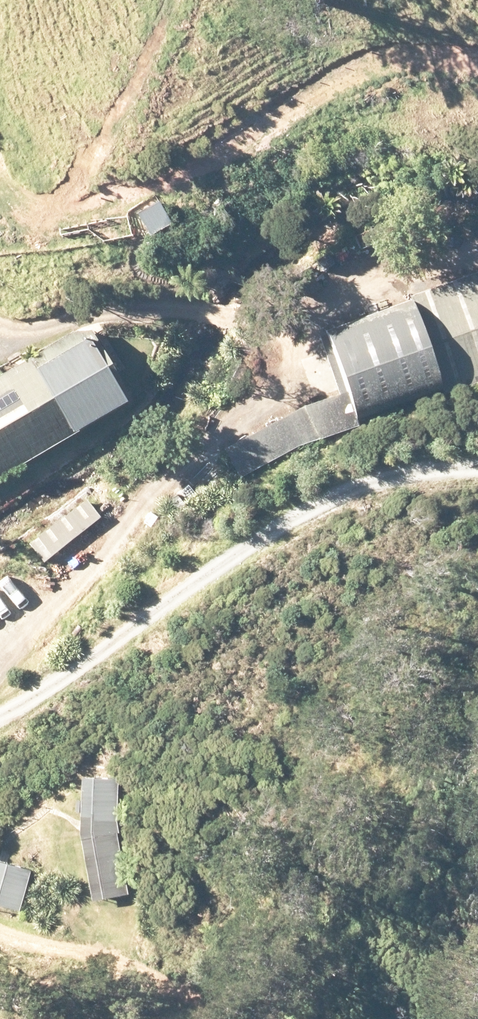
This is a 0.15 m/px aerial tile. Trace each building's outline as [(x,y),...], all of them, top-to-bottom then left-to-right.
[(158,200),(136,213),(150,236),(173,223),(158,200)] [(477,379),(477,275),(318,325),(347,419),(477,379)] [(123,384),(88,323),(0,373),(0,454),(123,384)] [(134,890),(123,779),(80,783),(90,894),(134,890)] [(22,910),(32,867),(0,860),(0,905),(22,910)]
